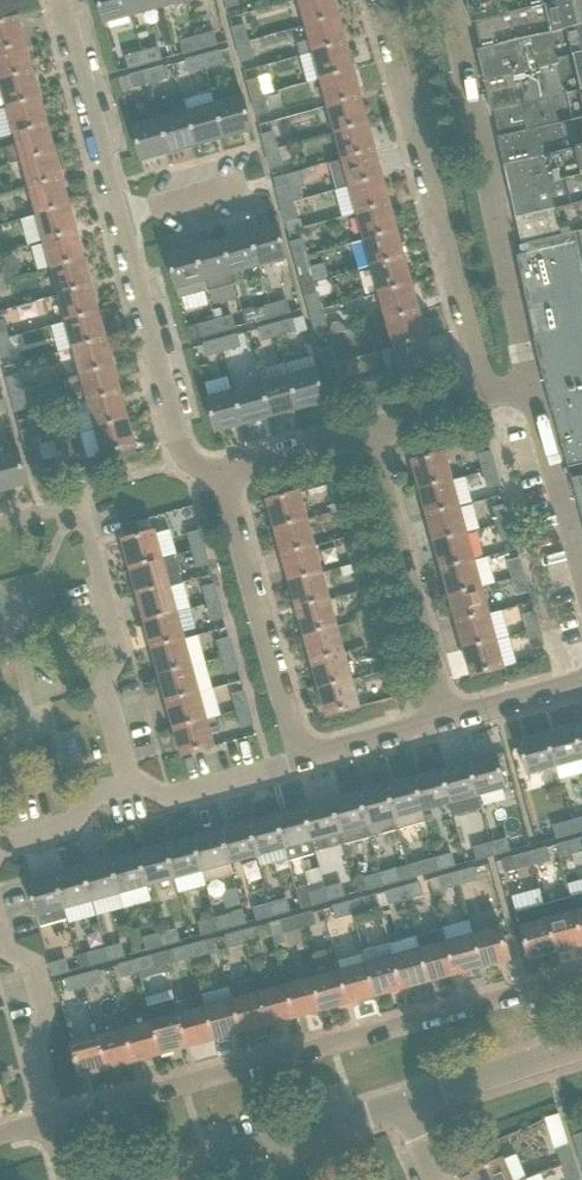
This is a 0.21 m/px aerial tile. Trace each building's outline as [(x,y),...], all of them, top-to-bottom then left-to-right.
[(132,16),(128,0),(97,0),(104,23),(132,16)] [(160,8),(158,0),(128,0),(132,16),(160,8)] [(190,7),(188,0),(158,0),(160,8),(187,1),(189,8),(190,7)] [(237,0),(223,0),(226,9),(239,6),(237,0)] [(339,16),(334,0),(296,0),(304,26),(339,16)] [(567,0),(470,0),(475,21),(567,0)] [(581,26),(581,0),(567,0),(475,21),(481,48),(552,32),(552,33),(581,26)] [(308,41),(296,44),(299,56),(311,53),(346,43),(339,16),(304,26),(308,41)] [(26,44),(18,17),(0,22),(0,51),(26,44)] [(234,45),(249,41),(244,25),(230,29),(234,45)] [(552,33),(552,32),(481,48),(486,75),(483,76),(491,111),(495,110),(581,90),(581,26),(552,33)] [(201,50),(218,46),(214,32),(198,37),(201,50)] [(182,56),(201,50),(198,37),(178,42),(182,56)] [(239,64),(254,60),(249,41),(234,45),(239,64)] [(318,80),(353,70),(346,43),(311,53),(318,80)] [(33,71),(26,44),(0,51),(0,76),(1,80),(33,71)] [(163,60),(163,59),(159,46),(150,49),(142,51),(145,65),(163,60)] [(128,69),(145,65),(142,51),(125,56),(128,69)] [(206,70),(222,65),(218,51),(202,55),(206,70)] [(187,74),(206,70),(202,55),(183,61),(187,74)] [(150,85),(167,80),(163,66),(146,71),(150,85)] [(326,106),(361,97),(353,70),(318,80),(326,106)] [(8,107),(40,98),(33,71),(1,80),(8,107)] [(134,90),(150,85),(146,71),(130,75),(134,90)] [(251,98),(264,94),(260,78),(246,82),(251,98)] [(581,118),(581,90),(495,110),(497,121),(496,121),(499,136),(497,137),(498,138),(581,118)] [(264,94),(251,98),(256,116),(256,115),(269,112),(264,94)] [(225,137),(253,130),(243,96),(216,104),(225,137)] [(333,133),(368,124),(361,97),(326,106),(333,133)] [(0,109),(0,137),(0,138),(16,133),(48,125),(40,98),(8,107),(0,109)] [(188,111),(187,112),(183,100),(157,107),(169,153),(197,145),(188,111)] [(197,145),(225,137),(216,104),(188,111),(197,145)] [(141,160),(169,153),(157,107),(156,108),(159,119),(132,127),(141,160)] [(581,146),(581,118),(498,138),(504,164),(581,146)] [(340,160),(375,151),(368,124),(333,133),(340,160)] [(10,164),(19,161),(55,151),(48,125),(16,133),(19,145),(6,148),(10,164)] [(266,153),(278,150),(273,132),(262,135),(266,153)] [(581,174),(581,146),(504,164),(510,191),(581,174)] [(271,168),(282,165),(278,150),(266,153),(271,168)] [(27,188),(62,178),(55,151),(19,161),(27,188)] [(336,190),(383,177),(375,151),(340,160),(341,161),(329,165),(336,190)] [(301,171),(274,179),(278,195),(281,205),(292,202),(303,199),(300,188),(305,186),(301,171)] [(581,202),(581,174),(510,191),(516,217),(581,202)] [(358,213),(390,204),(383,177),(336,190),(336,191),(351,187),(358,213)] [(34,215),(70,205),(62,178),(27,188),(34,215)] [(297,218),(293,205),(292,202),(281,205),(285,221),(297,218)] [(516,217),(522,244),(524,243),(524,244),(581,231),(581,202),(516,217)] [(365,240),(397,231),(390,204),(358,213),(365,240)] [(42,242),(77,232),(70,205),(34,215),(42,242)] [(260,265),(288,257),(278,224),(251,231),(260,265)] [(232,273),(260,265),(251,231),(223,239),(232,273)] [(373,267),(405,258),(397,231),(365,240),(373,267)] [(581,268),(581,231),(524,244),(526,254),(517,255),(523,282),(581,268)] [(49,268),(84,259),(77,232),(42,242),(49,268)] [(231,273),(232,273),(223,239),(195,247),(207,291),(208,290),(208,292),(235,285),(231,273)] [(293,259),(307,256),(302,239),(289,243),(293,259)] [(179,299),(207,291),(195,247),(167,254),(179,299)] [(307,256),(293,259),(297,272),(298,276),(312,273),(310,269),(307,256)] [(380,293),(412,285),(405,258),(373,267),(380,293)] [(57,295),(92,286),(84,259),(49,268),(57,295)] [(523,282),(534,335),(581,323),(581,268),(523,282)] [(387,320),(419,312),(412,285),(380,293),(387,320)] [(64,322),(99,313),(92,286),(57,295),(64,322)] [(317,292),(304,296),(305,302),(308,313),(322,309),(319,298),(318,296),(317,292)] [(291,313),(287,301),(287,300),(271,305),(274,318),(291,313)] [(256,324),(274,318),(271,305),(252,310),(256,324)] [(325,327),(327,327),(322,309),(308,313),(313,331),(325,327)] [(395,347),(426,338),(419,312),(387,320),(395,347)] [(71,349),(106,339),(99,313),(64,322),(71,349)] [(219,334),(235,329),(231,315),(215,320),(219,334)] [(279,337),(294,333),(290,319),(275,323),(279,337)] [(201,338),(219,334),(215,320),(197,324),(201,338)] [(10,337),(5,321),(0,322),(0,340),(10,337)] [(332,323),(330,329),(330,333),(331,335),(346,331),(346,330),(343,326),(338,322),(332,323)] [(261,342),(279,337),(275,323),(257,328),(261,342)] [(534,335),(534,337),(538,355),(542,371),(564,452),(568,467),(581,464),(581,323),(534,335)] [(224,353),(242,348),(237,333),(219,339),(224,353)] [(15,356),(10,337),(0,340),(0,360),(15,356)] [(402,374),(434,365),(426,338),(395,347),(402,374)] [(79,376),(114,366),(106,339),(71,349),(79,376)] [(206,358),(224,353),(219,339),(202,344),(206,358)] [(323,367),(337,363),(332,346),(318,350),(323,367)] [(327,384),(341,380),(337,363),(323,367),(327,384)] [(71,407),(121,393),(114,366),(79,376),(63,380),(71,407)] [(299,409),(327,401),(318,367),(290,375),(299,409)] [(10,395),(24,391),(20,374),(5,378),(10,395)] [(271,417),(299,409),(290,375),(262,383),(271,417)] [(243,424),(271,417),(262,383),(234,390),(243,424)] [(215,432),(243,424),(234,390),(206,398),(215,432)] [(14,413),(29,409),(24,391),(10,395),(14,413)] [(121,393),(71,407),(71,408),(73,408),(80,433),(96,429),(128,420),(121,393)] [(24,448),(38,444),(31,420),(17,423),(24,448)] [(96,429),(80,433),(87,458),(103,454),(104,455),(136,447),(128,420),(96,429)] [(474,444),(488,440),(484,427),(471,431),(474,444)] [(51,470),(45,472),(38,444),(24,448),(33,481),(53,476),(51,470)] [(28,484),(19,450),(0,455),(0,490),(0,491),(28,484)] [(483,470),(495,467),(491,451),(479,454),(483,470)] [(420,488),(452,479),(444,452),(412,461),(420,488)] [(488,487),(500,484),(495,467),(483,470),(488,487)] [(571,478),(581,516),(581,476),(571,478)] [(427,515),(459,506),(452,479),(420,488),(427,515)] [(338,510),(349,507),(345,491),(333,494),(338,510)] [(307,518),(300,493),(300,492),(268,500),(275,527),(307,518)] [(498,524),(510,521),(505,505),(493,508),(498,524)] [(435,542),(467,533),(459,506),(427,515),(435,542)] [(342,527),(354,524),(349,507),(338,510),(342,527)] [(282,554),(314,545),(307,518),(275,527),(282,554)] [(502,540),(514,537),(510,521),(498,524),(502,540)] [(130,567),(162,558),(155,531),(123,540),(130,567)] [(193,550),(204,546),(200,531),(188,534),(193,550)] [(442,569),(474,560),(467,533),(435,542),(442,569)] [(290,581),(322,572),(314,545),(282,554),(290,581)] [(352,564),(364,561),(360,545),(348,548),(352,564)] [(197,567),(209,563),(204,546),(193,550),(197,567)] [(182,584),(181,582),(174,557),(163,560),(162,558),(130,567),(138,596),(170,587),(182,584)] [(513,578),(525,575),(520,558),(508,561),(513,578)] [(449,595),(481,587),(474,560),(442,569),(449,595)] [(357,581),(369,577),(364,561),(352,564),(357,581)] [(39,570),(0,582),(0,634),(30,624),(29,622),(54,614),(39,570)] [(297,608),(329,599),(322,572),(290,581),(297,608)] [(517,594),(529,591),(525,575),(513,578),(517,594)] [(207,604),(219,600),(215,584),(203,587),(207,604)] [(145,621),(177,612),(170,587),(138,596),(145,621)] [(457,622),(489,614),(481,587),(449,595),(457,622)] [(367,618),(379,615),(374,598),(363,601),(367,618)] [(305,635),(337,626),(329,599),(297,608),(305,635)] [(212,620),(224,617),(219,600),(207,604),(212,620)] [(152,648),(184,639),(177,612),(145,621),(152,648)] [(528,632),(539,629),(535,612),(523,615),(528,632)] [(464,649),(496,641),(489,614),(457,622),(464,649)] [(386,642),(383,631),(379,615),(367,618),(357,621),(364,648),(386,642)] [(312,662),(344,653),(337,626),(305,635),(312,662)] [(532,648),(544,644),(539,629),(528,632),(532,648)] [(229,636),(218,640),(218,641),(222,657),(234,654),(229,636)] [(160,674),(192,666),(184,639),(152,648),(160,674)] [(472,676),(504,668),(496,641),(464,649),(472,676)] [(382,672),(394,668),(389,652),(377,655),(382,672)] [(320,689),(352,680),(344,653),(312,662),(320,689)] [(227,674),(238,670),(234,654),(222,657),(227,674)] [(167,701),(199,693),(192,666),(160,674),(167,701)] [(386,688),(398,684),(394,668),(382,672),(386,688)] [(327,716),(359,707),(352,680),(320,689),(327,716)] [(237,711),(249,708),(244,691),(232,694),(237,711)] [(175,728),(207,720),(199,693),(167,701),(175,728)] [(241,727),(253,724),(249,708),(237,711),(241,727)] [(182,755),(214,746),(207,720),(175,728),(182,755)] [(574,725),(581,755),(581,723),(574,725)] [(574,725),(546,733),(556,769),(581,762),(581,755),(574,725)] [(528,776),(556,769),(546,733),(518,740),(528,776)] [(507,790),(503,776),(497,753),(469,761),(479,797),(507,790)] [(452,805),(479,797),(469,761),(442,768),(452,805)] [(424,812),(452,805),(442,768),(414,776),(424,812)] [(423,813),(424,812),(414,776),(386,784),(399,830),(426,822),(423,813)] [(371,837),(399,830),(386,784),(359,791),(371,837)] [(344,845),(371,837),(359,791),(331,799),(344,845)] [(316,853),(344,845),(331,799),(304,806),(316,853)] [(304,806),(276,814),(286,850),(288,859),(289,861),(316,853),(304,806)] [(258,858),(286,850),(276,814),(248,821),(258,858)] [(581,833),(581,818),(570,821),(574,835),(581,833)] [(230,865),(258,858),(248,821),(221,829),(230,865)] [(555,840),(574,835),(570,821),(551,826),(555,840)] [(203,873),(230,865),(221,829),(193,837),(203,873)] [(175,881),(203,873),(193,837),(165,844),(175,881)] [(581,852),(581,837),(555,845),(559,859),(581,852)] [(495,856),(510,853),(506,839),(492,843),(495,856)] [(476,862),(495,856),(492,843),(472,848),(476,862)] [(148,888),(175,881),(165,844),(138,852),(148,888)] [(533,865),(550,861),(545,847),(530,852),(533,865)] [(120,896),(148,888),(138,852),(110,859),(120,896)] [(499,875),(533,865),(530,852),(495,862),(499,875)] [(440,871),(456,867),(452,853),(436,858),(440,871)] [(412,879),(440,871),(436,858),(409,865),(412,879)] [(92,903),(120,896),(110,859),(82,867),(92,903)] [(385,886),(412,879),(409,865),(381,873),(385,886)] [(65,911),(92,903),(82,867),(55,874),(66,918),(67,917),(65,911)] [(461,885),(476,881),(472,868),(457,872),(461,885)] [(310,885),(296,889),(302,910),(311,907),(330,902),(326,888),(320,869),(307,872),(310,885)] [(442,890),(461,885),(457,872),(438,877),(442,890)] [(366,891),(385,886),(381,873),(362,878),(366,891)] [(39,925),(66,918),(55,874),(27,882),(39,925)] [(407,900),(433,893),(429,880),(404,887),(407,900)] [(330,902),(345,898),(341,884),(326,888),(330,902)] [(404,887),(386,892),(389,905),(407,900),(404,887)] [(354,915),(380,907),(377,894),(350,901),(354,915)] [(571,898),(581,938),(581,895),(571,898)] [(274,917),(290,913),(286,898),(270,903),(274,917)] [(581,944),(581,938),(571,898),(544,905),(556,951),(581,944)] [(334,920),(354,915),(350,901),(331,907),(334,920)] [(255,923),(274,917),(270,903),(251,908),(255,923)] [(529,958),(556,951),(544,905),(517,913),(529,958)] [(300,930),(316,926),(312,911),(296,915),(300,930)] [(219,932),(235,928),(232,914),(215,919),(219,932)] [(284,934),(300,930),(296,915),(268,923),(272,937),(275,947),(286,944),(284,934)] [(201,937),(219,932),(215,919),(197,924),(201,937)] [(354,922),(346,924),(349,935),(357,933),(354,922)] [(246,944),(272,937),(268,923),(242,930),(246,944)] [(510,959),(504,936),(501,926),(474,933),(483,966),(510,959)] [(164,947),(179,942),(176,929),(160,933),(164,947)] [(447,940),(445,941),(442,929),(417,936),(429,981),(456,973),(447,940)] [(228,949),(246,944),(242,930),(224,935),(228,949)] [(145,952),(164,947),(160,933),(141,938),(145,952)] [(456,973),(483,966),(474,933),(447,940),(456,973)] [(402,988),(429,981),(417,936),(416,936),(419,947),(393,954),(402,988)] [(199,958),(218,953),(214,938),(188,945),(192,959),(195,968),(201,967),(199,958)] [(393,954),(392,955),(389,943),(363,950),(375,995),(402,988),(393,954)] [(108,962),(125,957),(121,944),(105,948),(108,962)] [(188,945),(172,950),(176,964),(192,959),(188,945)] [(91,967),(108,962),(105,948),(87,953),(91,967)] [(348,1003),(375,995),(363,950),(362,950),(366,964),(340,971),(348,1003)] [(139,974),(166,967),(162,953),(135,960),(139,974)] [(66,959),(49,963),(53,975),(69,971),(66,959)] [(121,979),(139,974),(135,960),(118,965),(121,979)] [(85,988),(101,983),(98,970),(81,975),(85,988)] [(322,1010),(348,1003),(340,971),(313,978),(322,1010)] [(67,993),(85,988),(81,975),(63,980),(67,993)] [(295,1017),(322,1010),(313,978),(286,985),(295,1017)] [(268,1024),(295,1017),(286,985),(259,993),(268,1024)] [(241,1032),(268,1024),(259,993),(232,1000),(241,1032)] [(179,1015),(178,1015),(173,999),(147,1006),(160,1054),(187,1046),(179,1015)] [(214,1039),(241,1032),(232,1000),(206,1007),(214,1039)] [(133,1061),(160,1054),(147,1006),(146,1006),(150,1022),(125,1029),(133,1061)] [(187,1046),(214,1039),(206,1007),(179,1015),(187,1046)] [(107,1068),(133,1061),(125,1029),(98,1036),(107,1068)] [(80,1075),(107,1068),(98,1036),(71,1043),(80,1075)] [(553,1139),(564,1134),(558,1115),(547,1119),(553,1139)] [(581,1149),(581,1133),(571,1136),(576,1151),(581,1149)] [(570,1144),(567,1145),(564,1134),(553,1139),(561,1163),(575,1159),(570,1144)] [(502,1158),(472,1171),(476,1179),(512,1179),(502,1158)] [(581,1178),(575,1159),(561,1163),(566,1179),(579,1179),(579,1178),(581,1178)]
